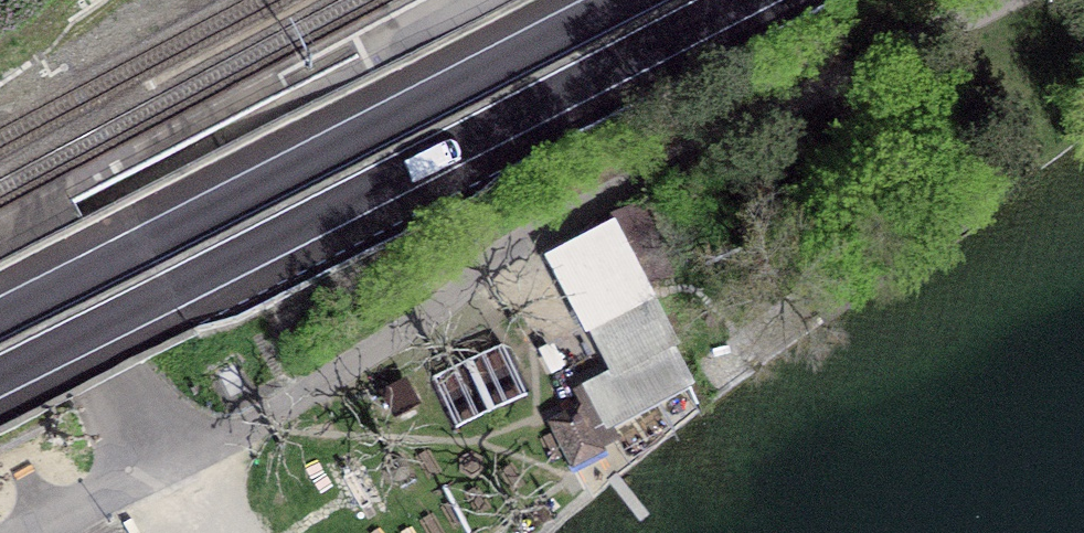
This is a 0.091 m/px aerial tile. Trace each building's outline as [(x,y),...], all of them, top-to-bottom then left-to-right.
[(587,388),(608,429),(689,387),(654,303),(596,333),(616,373),(587,388)] [(580,411),(555,424),(575,464),(600,451),(580,411)]
